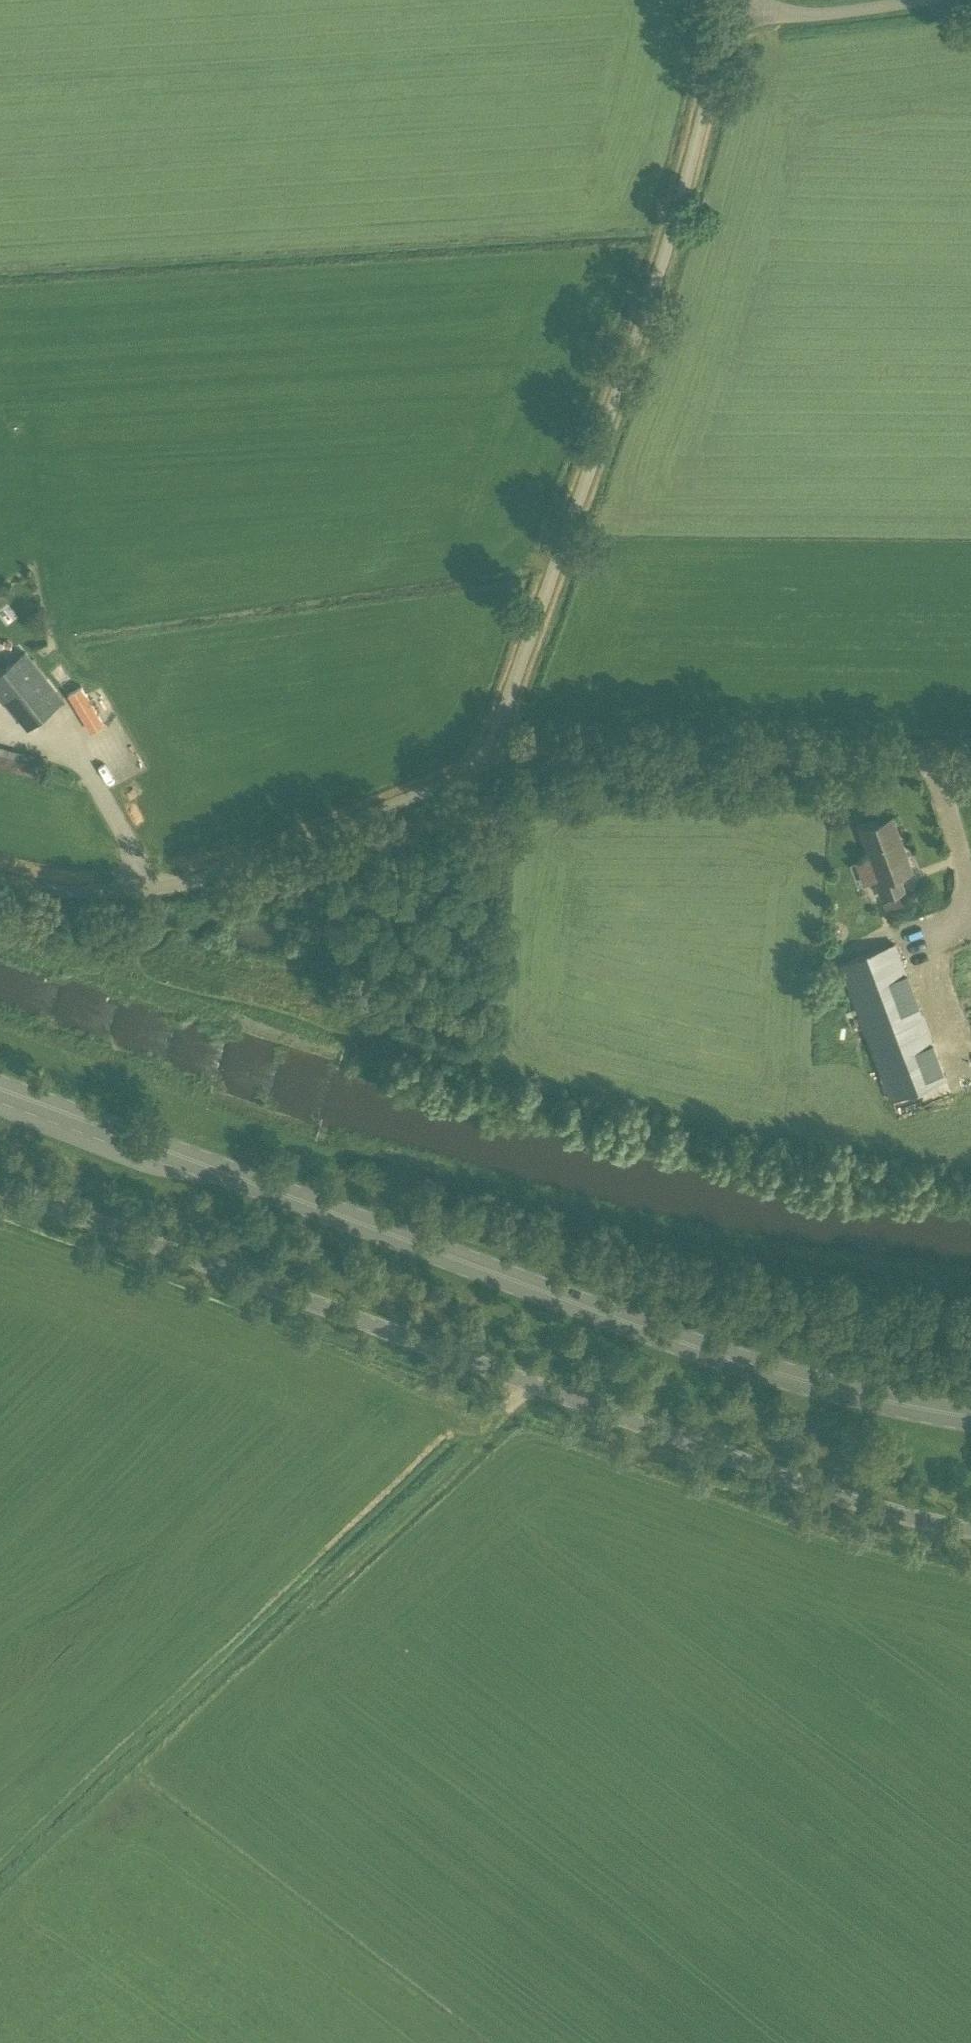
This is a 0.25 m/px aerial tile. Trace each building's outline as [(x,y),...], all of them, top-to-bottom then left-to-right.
[(0,671),(0,700),(3,704),(6,701),(27,728),(65,697),(26,650),(0,671)] [(92,709),(112,695),(108,689),(88,702),(92,709)] [(45,757),(0,745),(0,767),(39,778),(45,757)] [(904,890),(898,875),(912,870),(893,817),(861,828),(871,856),(855,861),(864,885),(875,881),(881,898),(904,890)] [(947,1080),(896,941),(839,963),(854,1003),(844,1007),(851,1031),(863,1027),(890,1101),(947,1080)]
